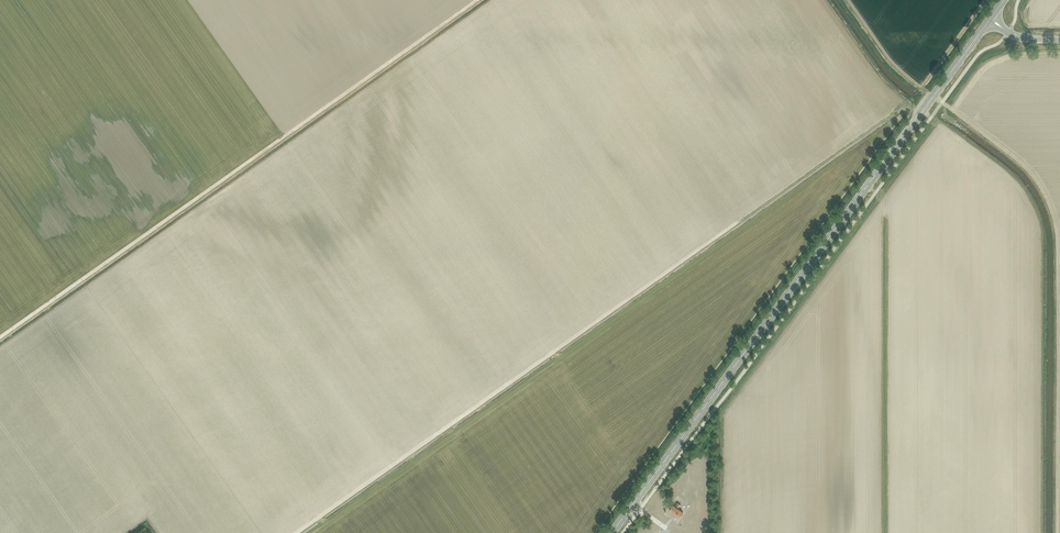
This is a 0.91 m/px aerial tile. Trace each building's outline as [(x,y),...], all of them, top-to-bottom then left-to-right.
[(669,510),(679,517),(683,512),(678,508),(681,504),(678,502),(675,506),(673,505),(669,510)]
